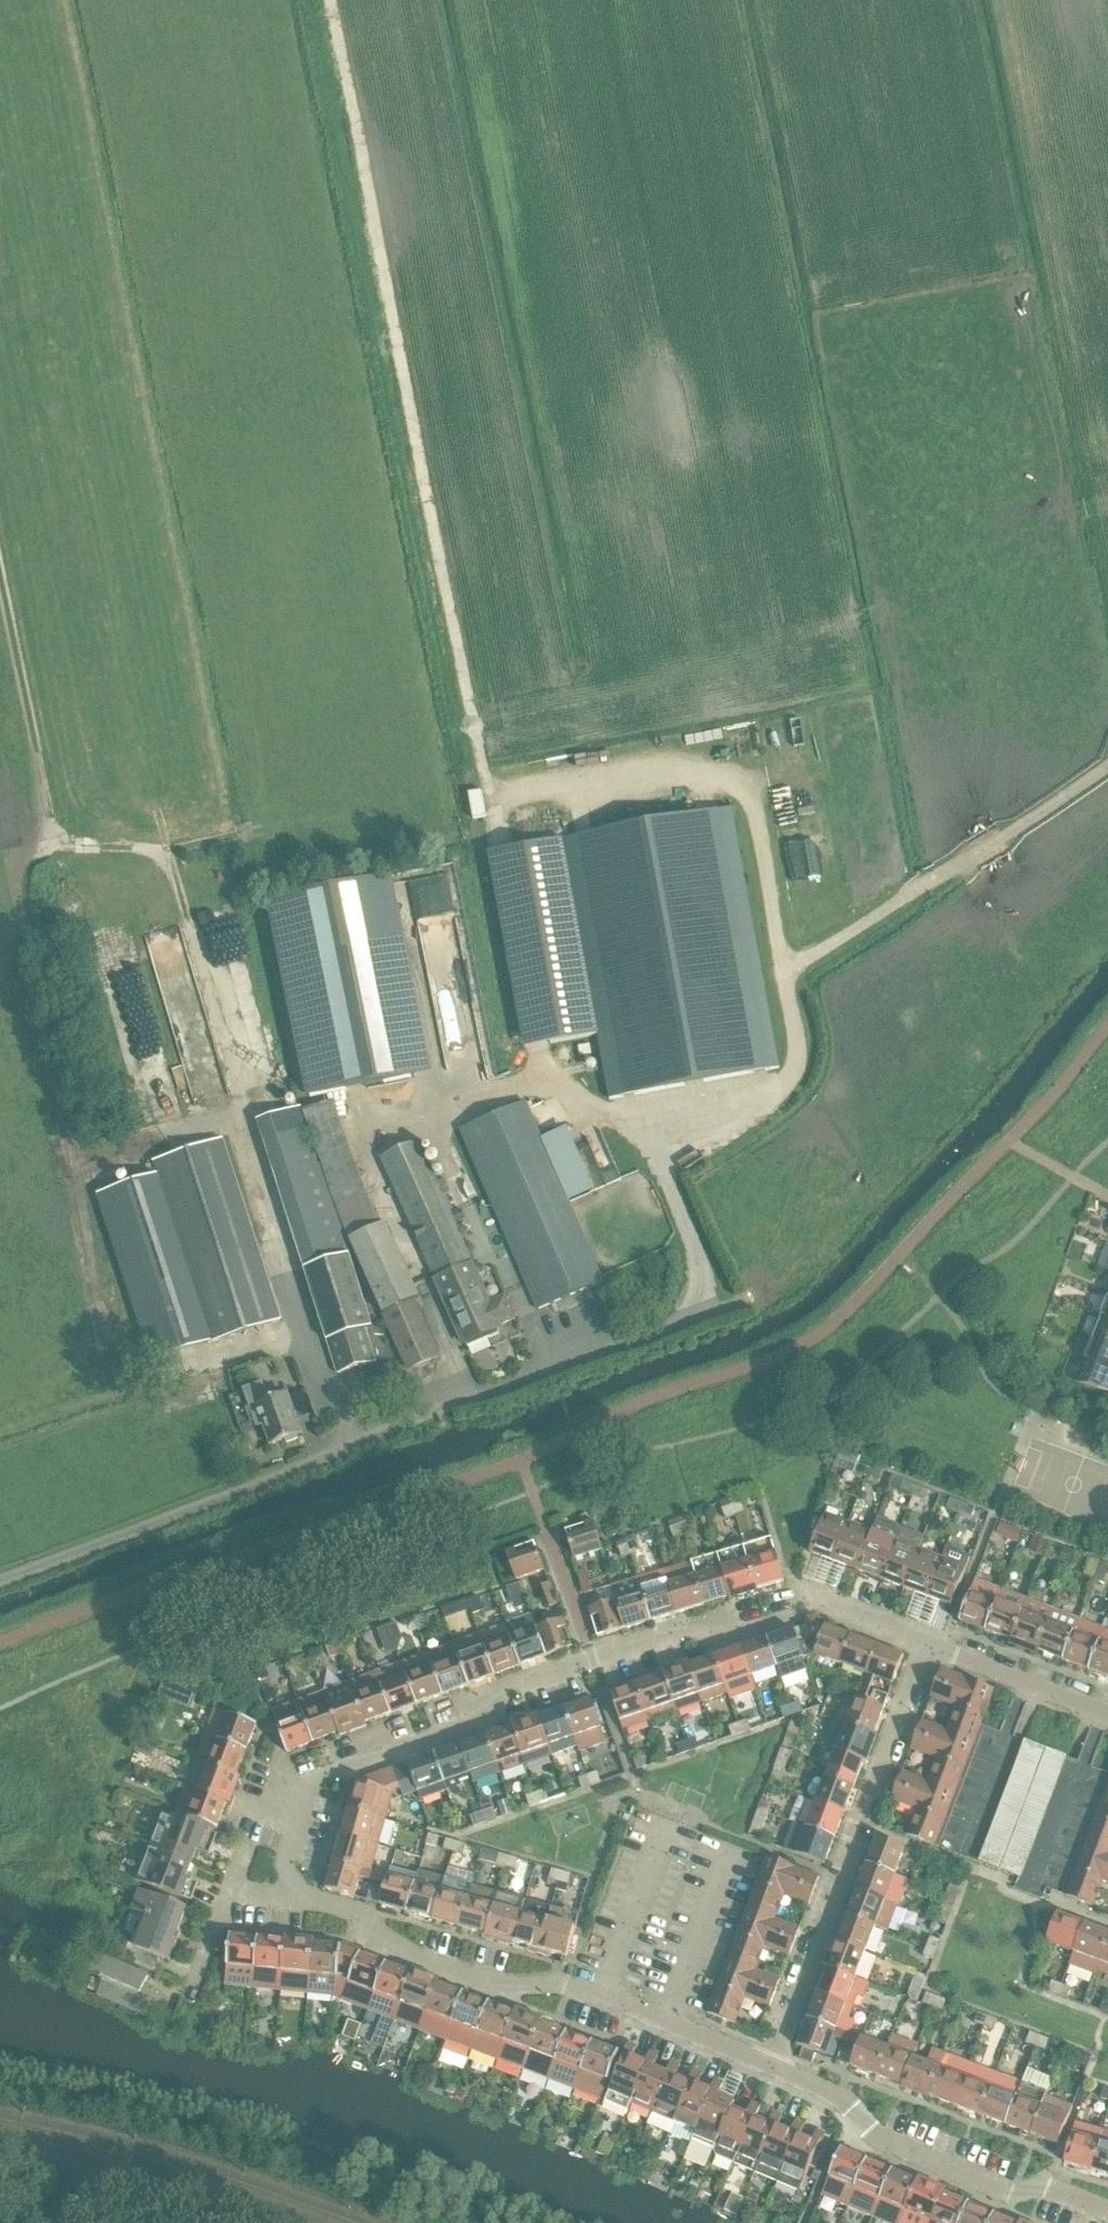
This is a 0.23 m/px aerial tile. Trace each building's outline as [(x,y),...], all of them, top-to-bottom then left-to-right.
[(765,991),(731,808),(562,839),(602,1058),(609,1100),(622,1097),(779,1068),(765,991)] [(397,874),(273,899),(313,1095),(437,1070),(397,874)] [(601,1282),(523,1101),(460,1128),(537,1309),(601,1282)] [(321,1117),(317,1104),(305,1108),(309,1121),(321,1117)] [(296,1108),(257,1120),(304,1271),(348,1258),(346,1249),(347,1248),(296,1108)] [(325,1128),(321,1118),(308,1123),(312,1132),(325,1128)] [(151,1362),(279,1321),(220,1139),(154,1161),(158,1174),(97,1194),(151,1362)] [(377,1222),(348,1139),(318,1150),(347,1232),(377,1222)] [(471,1263),(417,1141),(380,1158),(435,1279),(434,1280),(446,1304),(445,1305),(461,1342),(464,1341),(467,1347),(499,1333),(496,1326),(514,1319),(504,1296),(489,1302),(472,1263),(471,1263)] [(418,1298),(385,1223),(349,1238),(383,1314),(413,1300),(418,1298)] [(348,1258),(304,1271),(337,1375),(360,1368),(373,1364),(363,1331),(369,1329),(348,1258)] [(438,1356),(413,1300),(383,1314),(407,1369),(438,1356)] [(1100,1317),(1092,1339),(1107,1345),(1107,1320),(1100,1317)] [(1092,1339),(1084,1360),(1107,1369),(1107,1345),(1092,1339)] [(1107,1395),(1107,1369),(1084,1360),(1075,1382),(1107,1395)] [(301,1436),(296,1420),(287,1396),(261,1406),(258,1398),(250,1401),(254,1413),(252,1414),(259,1433),(265,1431),(270,1446),(285,1441),(286,1445),(298,1440),(297,1437),(301,1436)] [(866,1478),(870,1468),(858,1463),(854,1474),(866,1478)] [(878,1483),(882,1473),(870,1468),(866,1478),(878,1483)] [(912,1496),(916,1486),(904,1481),(900,1491),(912,1496)] [(925,1501),(929,1490),(916,1486),(912,1496),(925,1501)] [(959,1514),(963,1504),(951,1499),(947,1509),(959,1514)] [(744,1512),(740,1502),(731,1506),(734,1516),(744,1512)] [(971,1518),(975,1508),(963,1504),(959,1514),(971,1518)] [(734,1516),(731,1506),(721,1509),(725,1519),(734,1516)] [(833,1565),(849,1523),(825,1514),(810,1553),(829,1561),(828,1563),(833,1565)] [(683,1535),(679,1525),(677,1520),(668,1524),(674,1539),(683,1535)] [(693,1532),(689,1521),(679,1525),(683,1535),(693,1532)] [(602,1551),(594,1522),(565,1531),(574,1559),(602,1551)] [(857,1571),(872,1532),(849,1523),(833,1565),(837,1567),(838,1564),(857,1571)] [(879,1583),(895,1541),(872,1532),(857,1571),(876,1579),(875,1581),(879,1583)] [(641,1551),(637,1541),(635,1536),(626,1539),(627,1544),(631,1555),(641,1551)] [(784,1582),(771,1538),(744,1547),(749,1561),(757,1590),(784,1582)] [(904,1589),(919,1549),(895,1541),(879,1583),(884,1585),(885,1582),(904,1589)] [(544,1570),(534,1543),(506,1553),(516,1581),(544,1570)] [(631,1555),(627,1544),(618,1548),(622,1558),(631,1555)] [(757,1590),(749,1561),(744,1547),(717,1555),(729,1598),(731,1601),(758,1593),(757,1590)] [(926,1601),(942,1558),(919,1549),(904,1589),(922,1596),(921,1599),(926,1601)] [(729,1598),(717,1555),(691,1563),(704,1606),(729,1598)] [(951,1607),(966,1567),(942,1558),(926,1601),(930,1602),(931,1600),(951,1607)] [(704,1606),(691,1563),(664,1571),(677,1614),(704,1606)] [(589,1582),(586,1571),(578,1573),(581,1584),(589,1582)] [(677,1614),(664,1571),(638,1578),(651,1622),(677,1614)] [(651,1622),(638,1578),(612,1586),(616,1601),(625,1629),(651,1622)] [(986,1632),(1001,1591),(975,1581),(959,1621),(986,1632)] [(592,1593),(589,1582),(581,1584),(584,1595),(592,1593)] [(553,1594),(549,1583),(542,1586),(546,1597),(553,1594)] [(1010,1645),(1027,1601),(1001,1591),(986,1632),(1011,1641),(1009,1645),(1010,1645)] [(557,1605),(553,1594),(546,1597),(549,1608),(557,1605)] [(625,1629),(616,1601),(589,1609),(597,1638),(625,1629)] [(1036,1655),(1053,1611),(1027,1601),(1010,1645),(1036,1655)] [(1063,1661),(1078,1620),(1053,1611),(1036,1655),(1038,1651),(1063,1661)] [(547,1657),(537,1629),(532,1616),(505,1626),(520,1666),(547,1657)] [(573,1647),(562,1619),(537,1629),(547,1657),(573,1647)] [(1089,1671),(1104,1630),(1078,1620),(1063,1661),(1089,1671)] [(816,1655),(826,1627),(815,1622),(793,1630),(803,1658),(814,1654),(816,1655)] [(520,1666),(505,1626),(479,1635),(494,1676),(520,1666)] [(840,1664),(851,1636),(826,1627),(816,1655),(840,1664)] [(803,1658),(793,1630),(767,1639),(777,1667),(803,1658)] [(1104,1630),(1089,1671),(1107,1678),(1107,1632),(1104,1630)] [(494,1676),(479,1635),(453,1645),(469,1686),(494,1676)] [(865,1674),(875,1646),(851,1636),(840,1664),(865,1674)] [(777,1667),(767,1639),(741,1648),(751,1676),(777,1667)] [(469,1686),(453,1645),(427,1654),(442,1695),(443,1695),(441,1690),(457,1684),(459,1689),(469,1686)] [(893,1684),(904,1656),(875,1646),(865,1674),(893,1684)] [(751,1676),(741,1648),(715,1657),(730,1699),(756,1690),(751,1676)] [(442,1695),(427,1654),(401,1664),(417,1705),(415,1700),(431,1694),(433,1699),(442,1695)] [(730,1699),(715,1657),(690,1666),(689,1662),(688,1663),(702,1702),(728,1694),(730,1699)] [(702,1702),(688,1663),(661,1672),(675,1712),(702,1702)] [(417,1705),(401,1664),(376,1674),(391,1714),(392,1714),(390,1709),(405,1703),(407,1708),(417,1705)] [(980,1727),(994,1690),(941,1669),(930,1697),(955,1707),(946,1730),(946,1731),(974,1742),(980,1727)] [(675,1712),(661,1672),(662,1675),(637,1684),(650,1720),(675,1712)] [(391,1714),(376,1674),(350,1683),(366,1728),(367,1728),(364,1719),(379,1713),(381,1718),(391,1714)] [(366,1728),(350,1683),(324,1693),(341,1738),(366,1728)] [(650,1720),(637,1684),(610,1693),(623,1730),(650,1720)] [(872,1696),(868,1695),(870,1690),(860,1686),(855,1699),(883,1710),(885,1705),(880,1703),(870,1700),(871,1697),(872,1696)] [(888,1696),(874,1691),(872,1696),(871,1697),(870,1700),(880,1703),(885,1705),(888,1696)] [(341,1738),(324,1693),(298,1702),(313,1743),(314,1743),(312,1738),(328,1732),(330,1737),(338,1734),(340,1738),(341,1738)] [(874,1735),(883,1710),(855,1699),(847,1696),(837,1722),(833,1720),(833,1721),(876,1737),(877,1736),(874,1735)] [(606,1742),(591,1700),(564,1709),(579,1751),(606,1742)] [(313,1743),(298,1702),(272,1712),(287,1753),(288,1752),(286,1747),(302,1742),(304,1747),(313,1743)] [(803,1712),(799,1702),(790,1705),(794,1716),(803,1712)] [(794,1716),(790,1705),(780,1709),(784,1719),(794,1716)] [(246,1753),(256,1725),(229,1715),(229,1712),(217,1707),(205,1737),(246,1753)] [(579,1751),(564,1709),(539,1718),(538,1715),(537,1715),(551,1756),(577,1747),(578,1751),(579,1751)] [(551,1756),(537,1715),(511,1724),(525,1765),(551,1756)] [(751,1731),(747,1720),(738,1723),(742,1734),(751,1731)] [(867,1763),(876,1737),(833,1721),(823,1746),(835,1751),(867,1763)] [(954,1793),(974,1742),(946,1731),(946,1730),(921,1721),(911,1749),(936,1758),(927,1782),(926,1783),(954,1793)] [(798,1736),(801,1726),(791,1722),(788,1732),(798,1736)] [(742,1734),(738,1723),(728,1727),(732,1737),(742,1734)] [(525,1765),(511,1724),(512,1727),(486,1736),(499,1774),(525,1765)] [(499,1774),(486,1736),(460,1745),(470,1773),(473,1783),(499,1774)] [(237,1777),(246,1753),(205,1737),(196,1763),(240,1780),(241,1778),(237,1777)] [(699,1749),(695,1738),(686,1742),(690,1752),(699,1749)] [(690,1752),(686,1742),(676,1745),(680,1755),(690,1752)] [(470,1773),(460,1745),(436,1754),(445,1782),(457,1778),(459,1782),(469,1778),(468,1774),(470,1773)] [(788,1762),(791,1753),(781,1749),(778,1758),(788,1762)] [(854,1787),(863,1762),(866,1763),(867,1763),(835,1751),(826,1777),(854,1787)] [(445,1782),(436,1754),(393,1768),(399,1785),(400,1788),(403,1797),(417,1792),(420,1800),(448,1790),(445,1782)] [(647,1767),(643,1756),(634,1760),(637,1770),(647,1767)] [(784,1771),(788,1762),(778,1758),(774,1768),(784,1771)] [(231,1805),(240,1780),(196,1763),(186,1789),(226,1804),(231,1805)] [(383,1816),(390,1792),(400,1788),(399,1785),(393,1768),(364,1779),(363,1783),(356,1781),(349,1807),(383,1816)] [(601,1783),(597,1772),(588,1776),(591,1786),(601,1783)] [(934,1846),(954,1793),(926,1783),(927,1782),(902,1772),(891,1800),(916,1810),(906,1835),(934,1846)] [(591,1786),(588,1776),(578,1779),(582,1789),(591,1786)] [(844,1813),(854,1787),(826,1777),(816,1802),(844,1813)] [(217,1830),(226,1804),(186,1789),(176,1814),(217,1830)] [(549,1801),(545,1790),(536,1794),(539,1804),(549,1801)] [(1104,1792),(1085,1843),(1107,1852),(1107,1793),(1104,1792)] [(539,1804),(536,1794),(526,1797),(530,1807),(539,1804)] [(768,1813),(772,1804),(762,1800),(758,1809),(768,1813)] [(834,1839),(844,1813),(816,1802),(806,1828),(834,1839)] [(375,1845),(383,1816),(349,1807),(341,1835),(375,1845)] [(497,1819),(493,1808),(483,1812),(487,1822),(497,1819)] [(765,1823),(768,1813),(758,1809),(755,1819),(765,1823)] [(487,1822),(483,1812),(474,1815),(478,1825),(487,1822)] [(209,1855),(217,1834),(162,1813),(149,1848),(192,1865),(197,1850),(209,1855)] [(824,1865),(834,1839),(806,1828),(794,1823),(784,1850),(824,1865)] [(436,1847),(439,1837),(429,1834),(426,1844),(436,1847)] [(368,1870),(375,1845),(341,1835),(333,1862),(362,1870),(362,1868),(368,1870)] [(894,1875),(905,1848),(876,1838),(866,1864),(894,1875)] [(453,1852),(456,1842),(446,1839),(443,1849),(453,1852)] [(462,1855),(466,1844),(456,1842),(453,1852),(462,1855)] [(1085,1843),(1065,1896),(1093,1906),(1103,1881),(1107,1883),(1107,1852),(1085,1843)] [(186,1879),(192,1865),(149,1848),(137,1880),(192,1901),(198,1884),(186,1879)] [(506,1867),(509,1857),(499,1854),(496,1864),(506,1867)] [(515,1870),(518,1859),(509,1857),(506,1867),(515,1870)] [(809,1905),(819,1877),(767,1857),(747,1910),(775,1920),(775,1919),(784,1896),(809,1905)] [(372,1882),(375,1872),(368,1870),(362,1868),(362,1870),(333,1862),(325,1889),(366,1901),(371,1886),(372,1886),(373,1882),(372,1882)] [(908,1880),(894,1875),(866,1864),(856,1890),(885,1901),(898,1906),(908,1880)] [(380,1904),(408,1912),(419,1871),(418,1871),(416,1875),(390,1868),(388,1876),(380,1904)] [(559,1882),(562,1872),(552,1869),(549,1879),(559,1882)] [(434,1920),(445,1879),(419,1871),(408,1912),(434,1920)] [(380,1904),(388,1876),(375,1872),(372,1882),(373,1882),(372,1886),(380,1888),(376,1903),(380,1904)] [(568,1885),(571,1875),(562,1872),(559,1882),(568,1885)] [(460,1927),(472,1886),(445,1879),(434,1920),(460,1927)] [(956,1899),(960,1889),(950,1885),(946,1895),(956,1899)] [(372,1886),(371,1886),(366,1901),(376,1903),(380,1888),(372,1886)] [(486,1938),(498,1893),(472,1886),(460,1927),(486,1935),(485,1938),(486,1938)] [(875,1927),(885,1901),(856,1890),(847,1916),(875,1927)] [(177,1941),(174,1940),(186,1909),(139,1891),(132,1910),(147,1916),(136,1946),(129,1944),(124,1956),(135,1960),(133,1965),(158,1974),(164,1958),(169,1960),(177,1941)] [(512,1946),(525,1901),(498,1893),(486,1938),(512,1946)] [(946,1925),(956,1899),(946,1895),(936,1921),(946,1925)] [(539,1950),(551,1908),(525,1901),(512,1946),(513,1946),(514,1943),(539,1950)] [(567,1957),(579,1916),(575,1915),(574,1912),(566,1910),(563,1912),(551,1908),(539,1950),(567,1957)] [(789,1957),(800,1929),(775,1919),(775,1920),(747,1910),(727,1961),(755,1972),(755,1970),(764,1947),(789,1957)] [(1074,1952),(1084,1924),(1058,1914),(1047,1942),(1074,1952)] [(865,1953),(875,1927),(847,1916),(837,1941),(834,1940),(834,1941),(865,1953)] [(1096,1971),(1107,1939),(1107,1933),(1084,1924),(1074,1952),(1069,1964),(1095,1974),(1096,1971)] [(253,1988),(258,1938),(230,1935),(225,1985),(253,1988)] [(281,1990),(287,1937),(285,1937),(285,1941),(258,1938),(253,1988),(281,1990)] [(308,1993),(314,1940),(287,1937),(281,1990),(308,1993)] [(937,1951),(940,1941),(930,1937),(926,1947),(937,1951)] [(1096,1971),(1107,1976),(1107,1939),(1096,1971)] [(337,1987),(341,1947),(314,1944),(314,1940),(308,1993),(336,1996),(337,1987)] [(855,1978),(865,1953),(834,1941),(824,1967),(855,1978)] [(369,2010),(386,1964),(360,1954),(362,1951),(342,1943),(341,1947),(337,1987),(347,1988),(342,2000),(369,2010)] [(933,1960),(937,1951),(926,1947),(923,1956),(933,1960)] [(156,1989),(145,1985),(149,1977),(99,1956),(91,1975),(101,1979),(100,1981),(103,1982),(97,1996),(145,2016),(156,1989)] [(769,2008),(780,1980),(755,1970),(755,1972),(727,1961),(707,2013),(735,2024),(745,1999),(769,2008)] [(394,2020),(414,1970),(413,1970),(411,1974),(386,1964),(369,2010),(394,2020)] [(864,1997),(869,1984),(855,1978),(824,1967),(823,1967),(827,1968),(817,1993),(853,2007),(857,1995),(864,1997)] [(420,2030),(439,1980),(414,1970),(394,2020),(420,2030)] [(921,1991),(924,1983),(914,1979),(911,1987),(921,1991)] [(446,2040),(463,1994),(438,1984),(440,1980),(439,1980),(420,2030),(446,2040)] [(1057,1995),(1061,1985),(1052,1981),(1048,1992),(1057,1995)] [(1067,1999),(1071,1989),(1061,1985),(1057,1995),(1067,1999)] [(917,2002),(921,1991),(911,1987),(908,1995),(910,1999),(917,2002)] [(848,2019),(853,2007),(817,1993),(807,2019),(835,2030),(836,2028),(848,2033),(845,2043),(844,2047),(843,2046),(837,2061),(850,2066),(861,2038),(850,2034),(855,2022),(848,2019)] [(932,2007),(936,1997),(927,1993),(923,2004),(932,2007)] [(472,2050),(490,2004),(463,1994),(446,2040),(472,2050)] [(942,2011),(946,2001),(936,1997),(932,2007),(942,2011)] [(1103,2001),(1099,2011),(1107,2015),(1107,2003),(1103,2001)] [(498,2060),(517,2009),(516,2009),(515,2013),(490,2004),(472,2050),(498,2060)] [(523,2070),(543,2019),(517,2009),(498,2060),(523,2070)] [(984,2027),(988,2017),(978,2013),(974,2023),(984,2027)] [(993,2030),(997,2020),(988,2017),(984,2027),(993,2030)] [(549,2079),(567,2033),(542,2023),(543,2019),(523,2070),(549,2079)] [(825,2056),(832,2038),(844,2043),(843,2046),(844,2047),(845,2043),(848,2033),(836,2028),(835,2030),(807,2019),(797,2046),(825,2056)] [(575,2089),(592,2043),(567,2033),(549,2079),(575,2089)] [(1036,2047),(1039,2036),(1030,2033),(1026,2043),(1036,2047)] [(876,2076),(892,2036),(887,2048),(861,2038),(850,2066),(876,2076)] [(901,2089),(913,2058),(918,2046),(892,2036),(876,2076),(902,2086),(900,2089),(901,2089)] [(1045,2050),(1049,2040),(1039,2036),(1036,2047),(1045,2050)] [(601,2099),(619,2053),(608,2049),(592,2043),(575,2089),(601,2099)] [(647,2065),(645,2064),(630,2057),(632,2055),(633,2055),(637,2047),(628,2043),(622,2056),(624,2056),(608,2094),(631,2103),(647,2065)] [(927,2099),(944,2054),(932,2049),(927,2063),(913,2058),(901,2089),(927,2099)] [(669,2074),(666,2073),(652,2067),(653,2064),(655,2064),(658,2056),(649,2052),(645,2064),(647,2065),(631,2103),(652,2113),(669,2074)] [(1087,2067),(1091,2056),(1082,2052),(1078,2063),(1087,2067)] [(954,2106),(970,2064),(944,2054),(927,2099),(929,2096),(954,2106)] [(690,2083),(688,2082),(674,2076),(675,2073),(676,2074),(680,2065),(671,2061),(666,2073),(669,2074),(652,2113),(674,2122),(690,2083)] [(980,2116),(996,2074),(970,2064),(954,2106),(980,2116)] [(712,2093),(710,2092),(696,2086),(697,2082),(698,2083),(702,2074),(693,2071),(688,2082),(690,2083),(674,2122),(696,2131),(712,2093)] [(1006,2125),(1016,2097),(1002,2092),(1007,2078),(996,2074),(980,2116),(1006,2125)] [(717,2140),(733,2102),(718,2095),(719,2092),(720,2092),(724,2084),(715,2080),(710,2092),(712,2093),(696,2131),(717,2140)] [(1031,2135),(1046,2097),(1047,2093),(1021,2083),(1016,2097),(1006,2125),(1031,2135)] [(1058,2145),(1072,2107),(1046,2097),(1031,2135),(1058,2145)] [(753,2117),(756,2118),(761,2107),(752,2103),(748,2111),(749,2112),(748,2115),(732,2108),(734,2102),(733,2102),(717,2140),(714,2146),(736,2156),(753,2117)] [(774,2126),(777,2128),(782,2116),(773,2112),(770,2121),(771,2121),(770,2124),(756,2118),(753,2117),(736,2156),(757,2165),(758,2165),(774,2126)] [(796,2136),(799,2137),(800,2134),(804,2125),(795,2121),(791,2130),(793,2131),(791,2134),(786,2132),(784,2131),(777,2128),(774,2126),(758,2165),(757,2165),(753,2173),(776,2182),(796,2136)] [(1091,2170),(1103,2131),(1075,2123),(1064,2163),(1091,2170)] [(802,2184),(818,2147),(820,2148),(826,2135),(817,2131),(813,2139),(814,2140),(813,2143),(796,2136),(780,2174),(802,2184)] [(1103,2131),(1091,2170),(1107,2175),(1107,2133),(1103,2131)] [(848,2206),(867,2161),(841,2149),(821,2195),(848,2206)] [(873,2217),(892,2171),(867,2161),(848,2206),(873,2217)] [(919,2178),(917,2182),(908,2178),(892,2171),(873,2217),(887,2222),(900,2222),(919,2178)] [(945,2189),(919,2178),(900,2222),(930,2222),(945,2189)] [(969,2204),(944,2193),(945,2189),(930,2222),(960,2222),(969,2204)] [(994,2215),(969,2204),(960,2222),(991,2222),(994,2215)] [(994,2215),(991,2222),(1013,2222),(994,2215)]
